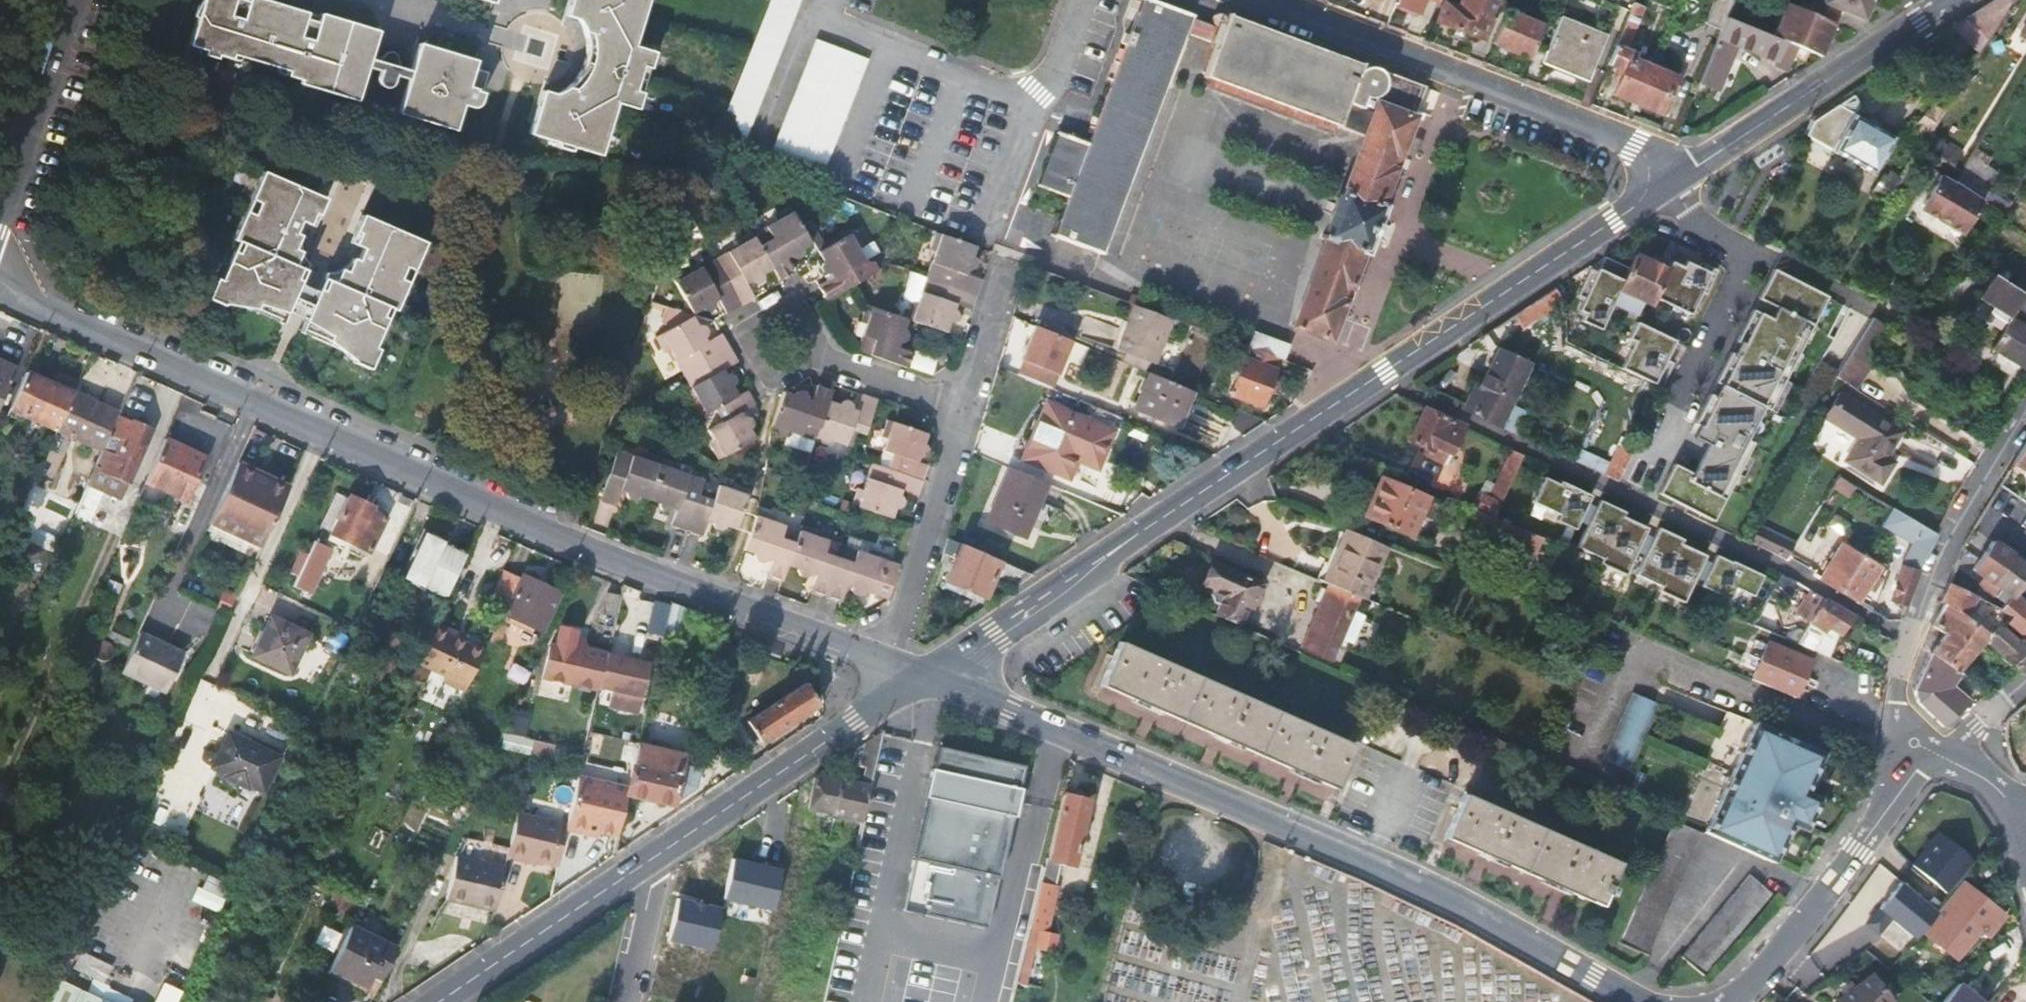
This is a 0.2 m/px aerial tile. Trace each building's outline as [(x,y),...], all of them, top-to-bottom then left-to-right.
[(368,51),(370,43),(379,16),(329,0),(322,0),(320,5),(317,15),(309,12),(311,3),(305,2),(305,0),(200,0),(190,31),(217,39),(219,35),(231,40),(232,37),(287,54),(286,58),(302,63),(300,66),(357,84),(368,51)] [(646,0),(572,0),(571,2),(583,6),(586,7),(592,9),(591,21),(591,24),(592,27),(592,30),(592,34),(592,37),(592,40),(592,42),(591,45),(590,49),(589,51),(588,55),(587,57),(585,60),(583,63),(581,66),(580,68),(577,70),(575,72),(573,74),(572,75),(569,84),(560,81),(548,77),(534,120),(601,142),(617,90),(638,97),(643,82),(635,79),(644,51),(652,53),(657,37),(636,31),(646,0)] [(720,145),(746,156),(805,0),(774,0),(720,145)] [(1366,135),(1378,104),(1414,116),(1426,84),(1364,60),(1362,63),(1237,16),(1227,13),(1221,29),(1188,16),(1189,13),(1153,0),(1145,0),(1132,35),(1128,33),(1124,43),(1128,45),(1091,144),(1074,137),(1053,191),(1071,197),(1056,237),(1098,253),(1140,142),(1181,31),(1216,43),(1204,74),(1249,91),(1366,135)] [(1397,5),(1418,13),(1423,0),(1399,0),(1397,5)] [(1445,0),(1438,21),(1484,39),(1499,0),(1498,0),(1464,0),(1462,6),(1445,0)] [(1722,29),(1727,17),(1733,0),(1714,0),(1705,23),(1722,29)] [(1797,6),(1806,10),(1809,4),(1799,0),(1797,6)] [(1822,1),(1820,0),(1810,0),(1809,4),(1806,10),(1834,21),(1840,8),(1822,1)] [(1871,0),(1822,0),(1822,1),(1840,8),(1864,18),(1871,0)] [(1981,45),(1997,17),(2008,0),(1997,0),(1969,19),(1981,45)] [(1647,6),(1635,1),(1610,64),(1618,67),(1624,70),(1621,77),(1615,93),(1636,102),(1651,64),(1632,56),(1633,53),(1629,51),(1647,6)] [(1834,21),(1806,10),(1797,6),(1786,1),(1772,35),(1800,46),(1820,55),(1834,21)] [(1494,44),(1532,59),(1545,25),(1507,10),(1494,44)] [(1607,35),(1561,16),(1542,63),(1564,72),(1588,82),(1607,35)] [(1791,69),(1800,46),(1772,35),(1727,17),(1722,29),(1700,83),(1719,91),(1738,43),(1778,59),(1776,63),(1791,69)] [(408,55),(405,63),(394,96),(450,114),(457,90),(467,92),(470,90),(473,88),(477,75),(483,55),(470,51),(472,45),(417,28),(408,55)] [(398,53),(399,52),(400,46),(398,46),(398,42),(396,39),(395,37),(391,37),(387,38),(385,41),(382,41),(381,46),(378,54),(380,55),(378,63),(378,66),(380,69),(383,71),(385,71),(387,71),(390,69),(392,66),(394,59),(395,59),(397,52),(398,53)] [(823,39),(774,167),(823,186),(873,58),(823,39)] [(381,46),(370,43),(368,51),(378,54),(381,46)] [(408,55),(399,52),(398,53),(397,52),(395,59),(405,63),(408,55)] [(1681,76),(1651,64),(1636,102),(1660,112),(1669,89),(1675,91),(1681,76)] [(1615,75),(1621,77),(1624,70),(1618,67),(1615,75)] [(1892,137),(1853,116),(1856,110),(1856,101),(1852,95),(1810,122),(1804,135),(1833,151),(1872,173),(1892,137)] [(1378,104),(1366,135),(1342,198),(1339,197),(1327,230),(1329,231),(1294,326),(1330,340),(1363,252),(1367,253),(1376,230),(1385,206),(1381,205),(1392,174),(1414,116),(1378,104)] [(1921,130),(1928,133),(1942,110),(1935,106),(1932,113),(1929,111),(1924,121),(1925,124),(1921,130)] [(1958,150),(1928,133),(1922,144),(1950,162),(1958,150)] [(1879,194),(1889,199),(1901,177),(1892,172),(1879,194)] [(1926,211),(1936,217),(1957,182),(1956,182),(1955,183),(1940,175),(1924,203),(1926,211)] [(217,307),(252,311),(255,305),(287,308),(302,274),(289,267),(295,256),(290,253),(297,237),(292,235),(298,222),(307,226),(313,215),(317,216),(324,204),(260,176),(249,200),(258,204),(252,217),(243,213),(229,244),(238,248),(234,258),(230,256),(217,284),(212,282),(204,301),(217,307)] [(1957,182),(1936,217),(1941,220),(1944,215),(1952,220),(1950,225),(1966,235),(1971,227),(1987,200),(1957,182)] [(782,220),(758,234),(775,264),(782,277),(791,272),(797,269),(788,253),(790,251),(793,251),(794,255),(795,255),(798,256),(802,254),(803,249),(801,246),(813,239),(796,210),(783,218),(782,220)] [(357,263),(351,261),(345,277),(339,275),(334,288),(321,283),(308,316),(329,335),(326,343),(355,368),(365,373),(373,354),(369,352),(382,324),(378,322),(382,311),(390,316),(404,284),(397,282),(403,268),(409,271),(411,271),(422,247),(359,220),(355,228),(353,233),(360,236),(355,248),(362,251),(357,263)] [(1971,227),(1966,235),(1989,248),(1994,240),(1971,227)] [(857,230),(829,246),(820,251),(827,263),(825,265),(825,268),(827,272),(829,273),(831,274),(833,273),(836,279),(823,287),(824,289),(830,301),(863,282),(856,268),(871,260),(863,248),(863,242),(857,230)] [(765,271),(775,264),(758,234),(756,231),(744,238),(742,243),(717,256),(744,303),(758,295),(749,281),(753,278),(756,282),(761,283),(762,282),(765,280),(766,275),(765,271)] [(941,250),(932,278),(981,295),(986,280),(970,275),(971,270),(975,270),(979,267),(981,263),(979,260),(975,258),(978,246),(939,231),(935,244),(939,245),(941,250)] [(829,246),(823,234),(813,239),(820,251),(829,246)] [(302,274),(297,237),(290,253),(295,256),(289,267),(302,274)] [(1666,270),(1635,255),(1629,269),(1613,303),(1630,311),(1636,298),(1644,302),(1650,305),(1653,298),(1666,270)] [(673,278),(685,301),(692,312),(705,305),(707,309),(713,310),(716,308),(717,301),(716,299),(720,296),(729,312),(737,307),(744,303),(717,256),(689,272),(685,272),(673,278)] [(1613,303),(1629,269),(1605,257),(1598,269),(1596,272),(1592,280),(1586,278),(1578,295),(1584,298),(1578,310),(1584,313),(1581,321),(1600,330),(1613,303)] [(351,261),(321,283),(334,288),(339,275),(345,277),(351,261)] [(1682,268),(1670,263),(1666,270),(1653,298),(1690,315),(1700,292),(1705,295),(1716,271),(1700,263),(1697,268),(1685,262),(1682,268)] [(1590,269),(1586,278),(1592,280),(1596,272),(1590,269)] [(1825,298),(1772,270),(1757,300),(1773,309),(1784,314),(1779,325),(1768,320),(1751,311),(1735,342),(1736,343),(1763,356),(1757,367),(1729,353),(1714,383),(1717,384),(1721,385),(1719,391),(1715,390),(1712,389),(1693,423),(1696,425),(1719,438),(1699,478),(1691,474),(1672,464),(1657,493),(1711,521),(1750,443),(1743,439),(1761,406),(1768,409),(1825,298)] [(914,306),(910,318),(952,332),(956,322),(960,322),(963,321),(965,317),(964,313),(959,312),(961,305),(976,310),(981,295),(932,278),(927,292),(922,304),(914,306)] [(2016,319),(2025,304),(2025,295),(1999,278),(1987,300),(2016,319)] [(1486,352),(1555,308),(1554,306),(1547,293),(1507,319),(1477,338),(1486,352)] [(1636,298),(1630,311),(1638,315),(1644,302),(1636,298)] [(685,301),(683,309),(691,312),(692,312),(685,301)] [(2016,319),(2025,325),(2025,304),(2016,319)] [(280,323),(287,308),(255,305),(252,311),(280,323)] [(907,329),(910,318),(873,305),(871,313),(871,324),(862,350),(896,363),(911,369),(915,354),(900,349),(903,341),(908,342),(911,340),(912,336),(911,333),(907,329)] [(1157,365),(1173,320),(1135,305),(1118,350),(1157,365)] [(683,309),(679,321),(692,312),(691,312),(683,309)] [(1784,314),(1773,309),(1768,320),(1779,325),(1784,314)] [(699,324),(692,312),(679,321),(658,333),(663,343),(671,346),(686,372),(733,345),(731,343),(728,337),(725,333),(709,341),(705,335),(709,333),(710,326),(707,323),(703,321),(699,324)] [(301,332),(326,343),(329,335),(308,316),(301,332)] [(1849,356),(1835,377),(1852,388),(1855,390),(1872,362),(1866,358),(1886,327),(1872,318),(1871,321),(1857,344),(1849,356)] [(2025,365),(2025,325),(2016,319),(1997,347),(2025,365)] [(1633,341),(1620,367),(1661,387),(1672,363),(1665,360),(1674,341),(1635,322),(1627,338),(1633,341)] [(1026,360),(1020,374),(1053,388),(1073,341),(1038,326),(1024,360),(1026,360)] [(1255,333),(1249,348),(1280,359),(1283,361),(1288,346),(1255,333)] [(1763,356),(1736,343),(1731,354),(1757,367),(1763,356)] [(698,402),(705,415),(718,407),(739,396),(734,386),(737,382),(737,377),(735,373),(731,372),(727,374),(724,369),(740,359),(733,345),(686,372),(699,394),(698,402)] [(1262,406),(1280,359),(1249,348),(1247,348),(1230,394),(1262,406)] [(1496,348),(1466,411),(1479,417),(1496,425),(1526,361),(1496,348)] [(1,393),(5,394),(16,370),(0,363),(0,395),(1,393)] [(8,412),(54,433),(71,394),(24,373),(8,412)] [(1179,425),(1194,393),(1150,374),(1137,407),(1179,425)] [(793,432),(818,441),(832,402),(836,390),(823,386),(820,385),(814,401),(811,400),(811,396),(810,392),(806,391),(801,392),(800,396),(790,393),(776,433),(788,436),(793,432)] [(720,443),(726,457),(756,439),(751,430),(754,426),(756,422),(753,417),(749,416),(745,418),(742,413),(756,404),(752,396),(749,390),(739,396),(718,407),(727,420),(714,429),(720,440),(720,443)] [(54,433),(101,455),(117,419),(118,417),(71,394),(54,433)] [(842,406),(832,402),(818,441),(827,444),(830,442),(834,441),(849,446),(855,430),(863,433),(869,434),(882,401),(865,395),(858,412),(852,409),(853,405),(851,402),(847,400),(843,403),(842,406)] [(1844,460),(1879,482),(1891,463),(1881,457),(1896,432),(1838,396),(1825,416),(1858,437),(1844,460)] [(1092,421),(1049,403),(1026,456),(1069,473),(1092,421)] [(1431,445),(1449,453),(1461,425),(1424,407),(1409,439),(1425,446),(1430,448),(1431,445)] [(898,456),(893,471),(924,482),(930,467),(919,464),(922,457),(925,458),(929,456),(932,448),(930,445),(926,443),(930,432),(890,418),(887,429),(891,431),(893,441),(889,452),(898,456)] [(150,436),(117,419),(101,455),(94,469),(128,484),(150,436)] [(1719,438),(1696,425),(1690,437),(1706,445),(1691,474),(1699,478),(1719,438)] [(207,458),(166,439),(140,498),(161,509),(168,494),(186,502),(207,458)] [(2011,462),(2025,472),(2025,440),(2011,462)] [(1444,464),(1449,453),(1431,445),(1430,448),(1425,446),(1422,453),(1444,464)] [(1511,448),(1489,495),(1500,500),(1522,453),(1520,452),(1511,448)] [(636,544),(667,458),(654,453),(644,459),(619,450),(594,529),(616,537),(636,544)] [(1618,452),(1606,476),(1617,482),(1625,467),(1631,457),(1618,452)] [(288,487),(220,455),(191,517),(260,549),(288,487)] [(702,495),(707,480),(680,471),(678,462),(667,458),(636,544),(660,552),(679,559),(690,529),(702,495)] [(859,493),(854,506),(895,520),(898,509),(904,510),(907,508),(910,502),(908,498),(903,496),(904,491),(920,495),(924,482),(893,471),(876,465),(865,493),(859,493)] [(1025,532),(1047,483),(1011,467),(991,517),(1025,532)] [(1586,502),(1589,494),(1556,479),(1555,481),(1543,476),(1530,503),(1556,515),(1554,520),(1573,529),(1577,520),(1586,502)] [(1408,532),(1414,516),(1420,503),(1423,496),(1382,479),(1367,516),(1408,532)] [(717,500),(702,495),(690,529),(706,534),(712,517),(718,520),(717,523),(719,526),(723,528),(726,526),(727,523),(739,527),(753,489),(742,485),(735,490),(723,487),(717,500)] [(1500,500),(1489,495),(1479,491),(1471,507),(1476,510),(1493,516),(1500,500)] [(348,495),(330,533),(369,551),(384,519),(369,511),(371,506),(348,495)] [(1597,562),(1622,574),(1633,551),(1642,532),(1645,527),(1621,515),(1623,511),(1598,499),(1594,506),(1585,524),(1575,546),(1599,557),(1597,562)] [(1594,506),(1586,502),(1577,520),(1585,524),(1594,506)] [(1429,506),(1420,503),(1414,516),(1424,519),(1429,506)] [(771,573),(786,578),(792,561),(803,528),(788,523),(787,524),(776,520),(772,509),(761,505),(761,507),(748,545),(759,550),(762,555),(769,555),(770,553),(776,555),(771,573)] [(1889,598),(1907,604),(1913,587),(1923,563),(1937,534),(1893,507),(1883,523),(1912,541),(1900,570),(1889,598)] [(1471,523),(1504,537),(1509,523),(1493,516),(1476,510),(1471,523)] [(588,520),(582,518),(579,527),(585,529),(588,520)] [(814,525),(805,522),(803,528),(792,561),(803,566),(805,570),(810,571),(814,569),(820,571),(813,588),(829,593),(840,559),(826,554),(830,539),(817,534),(814,525)] [(1526,546),(1531,533),(1509,523),(1504,537),(1526,546)] [(1655,591),(1681,603),(1693,577),(1702,559),(1704,555),(1678,543),(1681,538),(1656,526),(1651,537),(1642,555),(1633,574),(1657,586),(1655,591)] [(1341,553),(1328,584),(1358,597),(1365,600),(1387,545),(1345,528),(1336,551),(1341,553)] [(1757,529),(1750,542),(1773,553),(1779,539),(1757,529)] [(395,591),(438,611),(464,556),(441,545),(443,540),(422,530),(395,591)] [(1642,532),(1633,551),(1642,555),(1651,537),(1642,532)] [(2006,549),(2008,544),(1995,534),(1971,569),(1988,582),(1982,588),(2002,604),(1998,609),(2010,615),(2004,623),(2000,626),(2019,639),(2025,644),(2025,605),(2012,594),(2025,577),(2025,564),(2006,549)] [(301,568),(319,576),(332,548),(314,539),(308,553),(299,550),(291,564),(301,568)] [(944,553),(957,559),(962,545),(949,539),(944,553)] [(1839,544),(1818,579),(1857,601),(1876,571),(1855,558),(1857,555),(1839,544)] [(868,553),(845,545),(840,559),(829,593),(845,598),(850,583),(855,584),(857,589),(862,591),(867,588),(877,591),(891,554),(880,550),(879,552),(868,553)] [(993,579),(1014,589),(1032,577),(962,545),(957,559),(947,581),(984,598),(993,579)] [(1734,598),(1746,603),(1759,574),(1729,561),(1729,562),(1713,555),(1710,563),(1701,581),(1699,586),(1732,602),(1734,598)] [(1702,559),(1693,577),(1701,581),(1710,563),(1702,559)] [(1219,603),(1214,615),(1239,626),(1249,602),(1253,603),(1261,582),(1212,562),(1203,583),(1213,587),(1211,593),(1214,601),(1219,603)] [(520,573),(504,566),(486,603),(502,611),(520,573)] [(311,594),(319,576),(301,568),(293,585),(311,594)] [(559,590),(520,572),(520,573),(502,611),(541,629),(559,590)] [(1796,597),(1803,586),(1796,582),(1794,581),(1787,591),(1796,597)] [(1964,616),(1975,597),(1947,583),(1940,602),(1943,604),(1935,619),(1931,627),(1943,634),(1973,653),(1974,651),(1983,642),(1981,640),(1987,636),(1964,616)] [(627,641),(638,591),(622,584),(619,597),(614,619),(610,636),(627,641)] [(1331,659),(1358,597),(1328,584),(1302,647),(1331,659)] [(1810,591),(1800,608),(1812,615),(1822,598),(1810,591)] [(603,616),(614,619),(619,597),(608,595),(603,616)] [(647,632),(662,635),(663,633),(669,604),(654,597),(647,632)] [(1834,637),(1849,616),(1823,599),(1804,627),(1818,635),(1822,630),(1834,637)] [(679,636),(684,610),(669,604),(663,633),(679,636)] [(1355,640),(1365,613),(1356,610),(1346,637),(1355,640)] [(274,619),(256,658),(291,675),(309,636),(274,619)] [(484,649),(461,638),(447,632),(449,627),(434,620),(414,662),(443,676),(442,680),(464,690),(484,649)] [(552,637),(544,671),(549,671),(548,677),(597,689),(598,688),(606,653),(606,651),(585,646),(582,641),(574,639),(576,629),(559,626),(556,638),(552,637)] [(463,633),(449,627),(447,632),(461,638),(463,633)] [(2018,670),(2021,672),(2025,668),(2025,644),(2019,639),(2016,641),(1997,628),(1987,636),(1981,640),(1983,642),(1990,648),(2018,670)] [(182,653),(138,632),(120,671),(165,691),(182,653)] [(1964,663),(1973,653),(1943,634),(1941,638),(1930,653),(1958,675),(1958,673),(1965,678),(1971,671),(1964,663)] [(1336,787),(1354,744),(1122,640),(1104,684),(1336,787)] [(1982,656),(1990,648),(1983,642),(1974,651),(1982,656)] [(1769,643),(1752,680),(1795,698),(1810,660),(1769,643)] [(649,663),(606,653),(598,688),(611,691),(608,706),(631,712),(633,701),(640,702),(649,663)] [(1950,686),(1958,675),(1930,653),(1928,656),(1920,673),(1914,688),(1915,700),(1944,728),(1960,711),(1957,706),(1963,699),(1950,686)] [(506,678),(525,688),(533,672),(513,662),(506,678)] [(1986,683),(1978,690),(1985,697),(1994,690),(1986,683)] [(805,684),(783,697),(798,719),(819,705),(805,684)] [(1631,769),(1660,700),(1632,689),(1604,758),(1631,769)] [(760,744),(798,719),(783,697),(745,721),(760,744)] [(699,720),(713,723),(715,714),(701,710),(699,720)] [(1678,820),(1773,863),(1778,854),(1791,824),(1797,827),(1804,830),(1818,798),(1811,795),(1805,792),(1818,763),(1822,754),(1726,711),(1678,820)] [(712,731),(713,723),(699,720),(697,728),(712,731)] [(859,786),(838,782),(831,814),(863,820),(882,731),(869,740),(864,743),(859,766),(862,769),(859,786)] [(224,733),(209,765),(224,773),(222,776),(244,787),(245,783),(261,791),(276,758),(224,733)] [(689,739),(685,755),(691,757),(695,739),(689,739)] [(553,744),(533,740),(531,750),(551,754),(553,744)] [(689,767),(691,757),(685,755),(638,745),(629,787),(627,794),(670,804),(693,789),(697,769),(689,767)] [(938,749),(903,912),(987,930),(1022,767),(938,749)] [(1824,766),(1818,763),(1805,792),(1811,795),(1824,766)] [(629,787),(577,775),(565,825),(564,829),(586,835),(587,830),(617,837),(627,794),(629,787)] [(838,782),(813,778),(806,809),(831,814),(838,782)] [(1448,833),(1602,903),(1608,890),(1611,892),(1615,884),(1611,883),(1621,861),(1467,791),(1448,833)] [(1086,804),(1060,798),(1046,860),(1072,865),(1086,804)] [(560,824),(516,814),(509,841),(505,859),(522,863),(523,860),(550,866),(560,824)] [(564,829),(565,825),(560,824),(550,866),(555,867),(564,829)] [(1784,857),(1797,827),(1791,824),(1778,854),(1784,857)] [(1702,835),(1677,825),(1624,944),(1649,956),(1702,835)] [(1948,892),(1977,859),(1942,829),(1913,862),(1948,892)] [(447,891),(495,902),(505,859),(509,841),(466,831),(457,850),(456,850),(447,891)] [(730,859),(721,899),(772,909),(781,864),(765,861),(764,864),(764,867),(747,863),(747,862),(730,859)] [(1774,894),(1752,875),(1684,957),(1707,976),(1774,894)] [(1997,907),(1962,879),(1935,911),(1921,929),(1956,955),(1980,926),(1988,932),(2000,919),(1991,914),(1997,907)] [(1921,929),(1935,911),(1898,881),(1863,924),(1876,934),(1888,918),(1913,938),(1921,929)] [(1036,902),(1029,929),(1046,931),(1052,905),(1057,887),(1040,883),(1036,902)] [(831,922),(840,924),(845,905),(836,903),(831,922)] [(2005,913),(1997,907),(1991,914),(2000,919),(2005,913)] [(395,950),(350,927),(330,969),(363,984),(372,968),(384,974),(395,950)] [(1870,976),(1837,1001),(1889,1001),(1870,976)] [(59,979),(49,1001),(97,1001),(99,997),(59,979)] [(1957,984),(1942,1001),(1980,1001),(1957,984)] [(255,995),(243,989),(237,1001),(251,1001),(255,995)] [(259,993),(255,1001),(273,1001),(274,1000),(259,993)]
